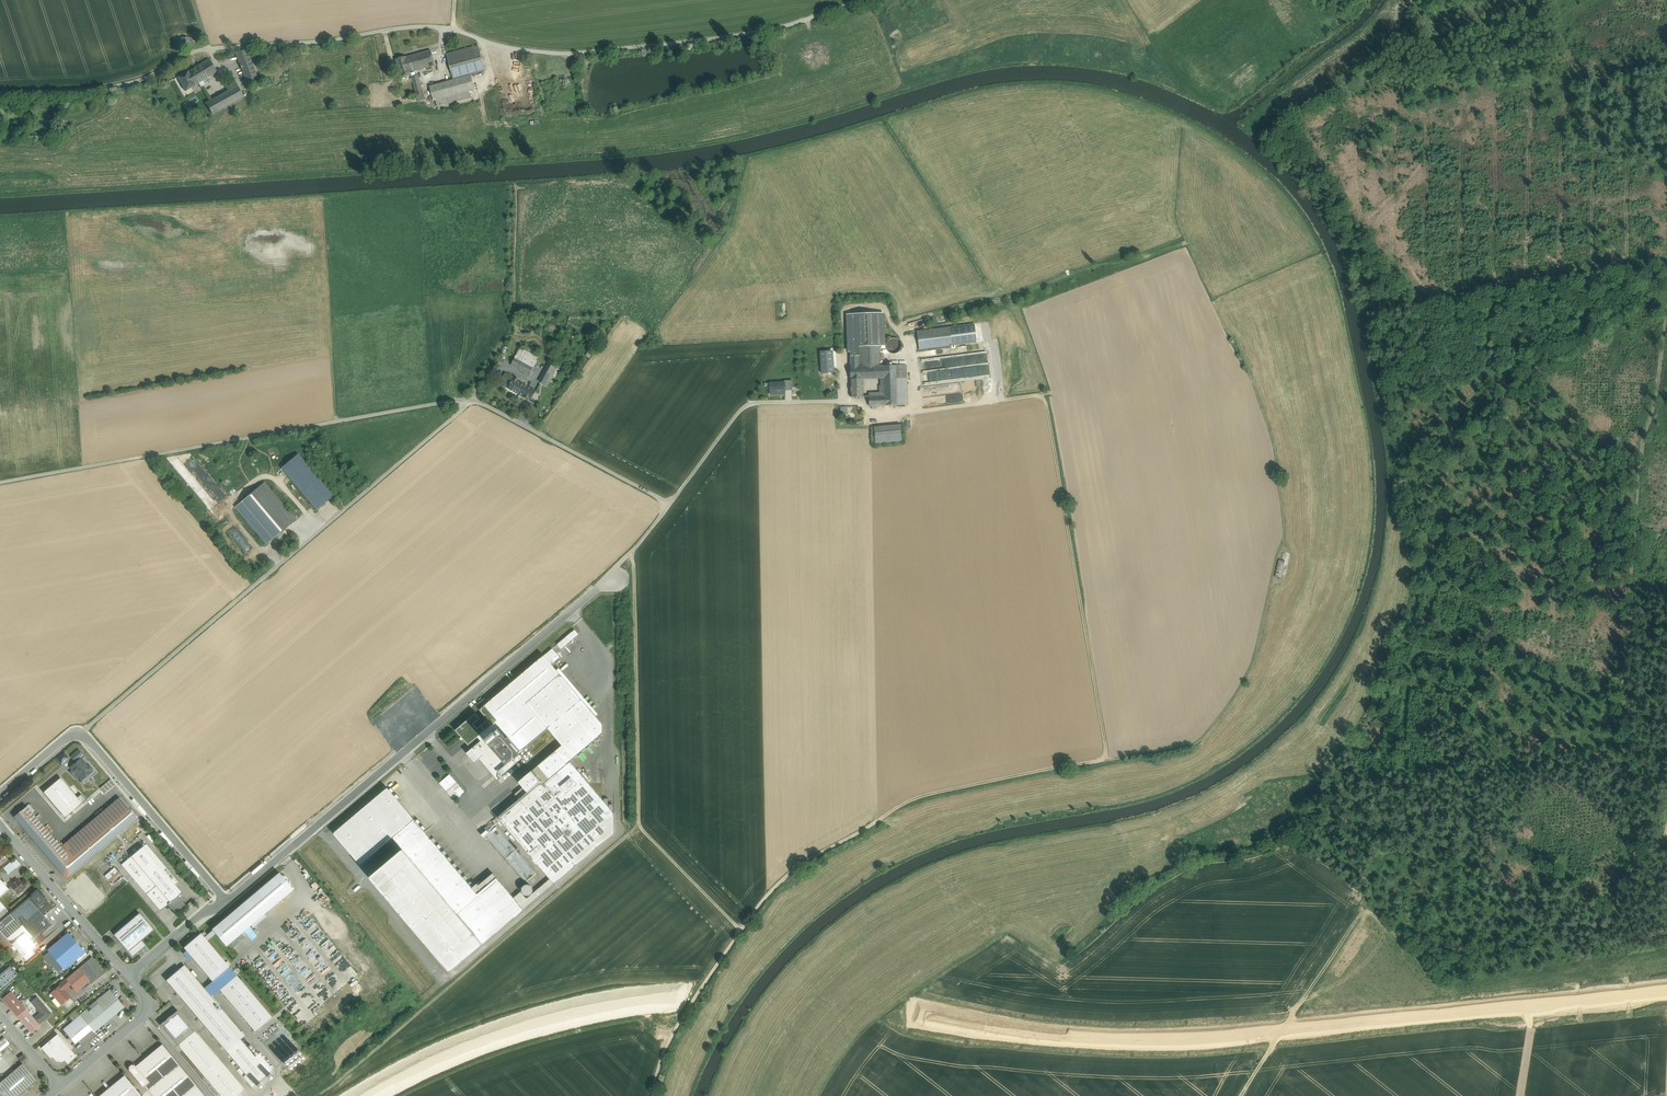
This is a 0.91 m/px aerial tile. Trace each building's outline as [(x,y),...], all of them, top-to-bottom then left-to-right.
[(189,37),(179,38),(180,49),(189,49),(189,45),(189,37)] [(477,46),(458,51),(447,54),(447,55),(453,78),(453,79),(454,79),(484,71),(485,70),(478,46),(477,46)] [(257,76),(247,50),(235,53),(246,81),(257,76)] [(431,50),(406,57),(411,74),(415,72),(414,71),(431,66),(435,65),(431,50)] [(406,57),(396,60),(401,79),(411,76),(411,74),(406,57)] [(209,59),(188,72),(195,85),(217,72),(209,59)] [(188,72),(178,77),(186,91),(195,85),(188,72)] [(416,76),(411,77),(413,81),(417,96),(424,95),(425,94),(420,75),(416,76)] [(471,75),(429,87),(433,101),(469,91),(475,89),(471,75)] [(411,76),(401,79),(403,84),(413,81),(411,77),(411,76)] [(235,81),(225,87),(228,91),(237,86),(235,81)] [(228,91),(206,104),(212,115),(244,97),(237,86),(228,91)] [(469,91),(435,100),(437,107),(470,98),(469,91)] [(883,314),(848,315),(849,352),(852,352),(852,356),(859,356),(858,346),(880,346),(884,346),(883,314)] [(950,327),(917,331),(919,349),(952,345),(950,327)] [(901,349),(902,346),(901,343),(899,340),(897,339),(894,338),(891,339),(888,341),(886,343),(886,346),(886,349),(888,352),(891,353),(894,354),(897,353),(899,352),(901,349)] [(880,346),(858,346),(859,356),(859,367),(881,366),(880,346)] [(967,346),(918,352),(919,362),(968,356),(967,346)] [(538,358),(520,348),(511,365),(529,375),(538,358)] [(836,354),(828,354),(828,368),(837,367),(836,354)] [(852,356),(850,356),(850,367),(859,367),(859,356),(852,356)] [(952,361),(919,365),(920,373),(953,369),(952,361)] [(550,365),(544,375),(550,378),(556,368),(550,365)] [(896,365),(883,366),(883,378),(884,396),(885,406),(898,405),(897,387),(896,365)] [(906,365),(896,365),(897,387),(907,387),(906,365)] [(859,367),(850,367),(851,379),(863,379),(883,378),(883,366),(881,366),(859,367)] [(959,371),(921,376),(922,385),(960,380),(959,371)] [(514,378),(506,373),(503,379),(511,383),(514,378)] [(550,378),(544,375),(540,382),(546,385),(549,378),(550,379),(550,378)] [(519,379),(514,377),(514,378),(511,383),(508,389),(522,396),(528,387),(518,381),(519,379)] [(863,379),(851,379),(851,398),(863,397),(863,379)] [(784,383),(770,383),(771,394),(785,394),(785,390),(792,390),(792,387),(789,387),(789,380),(784,381),(784,383)] [(961,383),(922,387),(923,396),(962,391),(961,383)] [(536,391),(528,387),(522,396),(530,401),(536,391)] [(907,387),(897,387),(898,405),(908,405),(907,387)] [(962,393),(923,398),(924,407),(963,402),(962,393)] [(884,396),(869,396),(869,406),(885,406),(884,396)] [(946,415),(919,416),(919,425),(946,423),(946,415)] [(900,425),(874,427),(875,443),(902,441),(900,425)] [(333,496),(298,454),(281,468),(317,510),(333,496)] [(223,493),(192,456),(186,462),(216,498),(223,493)] [(296,520),(264,482),(235,507),(266,544),(296,520)] [(218,537),(240,557),(244,553),(222,532),(218,537)] [(1286,561),(1280,559),(1275,577),(1282,578),(1286,561)] [(248,565),(253,570),(258,565),(253,560),(248,565)] [(574,630),(562,641),(566,645),(578,635),(574,630)] [(562,641),(557,645),(561,649),(566,645),(562,641)] [(548,651),(554,661),(559,657),(552,648),(548,651)] [(511,744),(519,753),(547,728),(582,699),(544,655),(485,705),(497,720),(478,737),(481,741),(472,749),(480,759),(484,755),(502,776),(523,758),(520,755),(516,759),(514,757),(506,764),(490,745),(503,734),(507,739),(509,737),(513,742),(511,744)] [(527,792),(498,817),(550,879),(554,884),(614,833),(614,813),(571,761),(603,734),(603,724),(582,699),(547,728),(561,746),(518,782),(527,792)] [(476,713),(455,730),(461,737),(460,739),(461,741),(463,739),(468,745),(478,737),(497,720),(485,705),(480,710),(488,719),(477,728),(474,724),(480,719),(476,713)] [(513,742),(509,737),(507,739),(503,734),(490,745),(506,764),(514,757),(516,759),(520,755),(519,753),(511,744),(513,742)] [(454,747),(448,752),(452,756),(458,751),(454,747)] [(79,750),(71,756),(76,762),(81,758),(81,759),(84,756),(79,750)] [(61,764),(68,757),(63,751),(55,758),(61,764)] [(87,766),(86,767),(84,764),(85,763),(81,759),(81,758),(76,762),(70,767),(73,770),(70,772),(73,776),(76,773),(82,780),(92,771),(92,769),(89,766),(87,766)] [(60,778),(43,792),(65,818),(86,800),(81,794),(77,797),(60,778)] [(110,778),(99,788),(104,793),(114,784),(110,778)] [(388,788),(334,833),(361,865),(394,838),(415,820),(388,788)] [(119,797),(61,847),(26,806),(14,817),(66,878),(137,818),(119,797)] [(394,838),(403,850),(483,944),(524,909),(514,898),(493,873),(479,885),(477,884),(472,888),(415,820),(394,838)] [(535,874),(497,825),(491,830),(487,825),(479,832),(483,837),(486,834),(524,882),(535,874)] [(157,856),(153,859),(143,847),(121,865),(161,911),(168,905),(178,896),(182,893),(175,885),(178,882),(157,856)] [(483,944),(403,850),(384,866),(464,960),(483,944)] [(11,863),(4,869),(8,873),(9,873),(15,868),(11,863)] [(464,960),(384,866),(371,877),(451,972),(464,960)] [(279,873),(212,929),(226,946),(293,889),(279,873)] [(9,890),(6,886),(0,879),(0,898),(9,890)] [(20,883),(17,879),(8,887),(7,885),(6,886),(9,890),(12,887),(18,894),(25,889),(20,883)] [(30,885),(25,879),(20,883),(25,889),(30,885)] [(521,892),(514,898),(524,909),(554,884),(550,879),(527,899),(521,892)] [(42,895),(35,901),(37,904),(40,906),(46,900),(42,895)] [(178,896),(168,905),(173,911),(173,913),(177,913),(178,911),(185,904),(178,896)] [(44,915),(38,908),(40,907),(40,906),(37,904),(35,905),(29,898),(10,913),(15,919),(15,920),(17,918),(19,921),(18,923),(20,926),(22,925),(32,936),(39,944),(45,939),(41,934),(52,925),(44,915)] [(40,907),(38,908),(44,915),(53,908),(47,901),(40,907)] [(139,913),(114,935),(128,952),(133,957),(146,946),(141,941),(154,930),(139,913)] [(15,919),(5,927),(13,936),(10,938),(14,942),(25,933),(29,939),(32,936),(22,925),(20,926),(18,923),(19,921),(17,918),(15,920),(15,919)] [(14,942),(12,944),(26,961),(35,953),(32,949),(36,946),(29,939),(25,933),(14,942)] [(229,967),(201,933),(184,947),(212,981),(229,967)] [(84,951),(70,934),(49,952),(63,968),(72,960),(84,951)] [(39,944),(32,936),(29,939),(36,946),(39,944)] [(92,957),(79,968),(90,981),(88,982),(90,984),(105,972),(92,957)] [(204,988),(184,965),(166,980),(227,1051),(240,1040),(245,1036),(211,997),(204,988)] [(0,975),(0,992),(19,976),(11,966),(0,975)] [(219,990),(236,975),(229,967),(212,981),(204,988),(211,997),(219,990)] [(79,968),(66,979),(70,984),(77,992),(88,982),(90,981),(79,968)] [(236,975),(219,990),(255,1032),(272,1017),(236,975)] [(66,979),(59,985),(60,986),(51,993),(55,998),(53,999),(54,999),(53,1000),(53,1001),(57,1006),(58,1006),(59,1006),(63,1003),(70,997),(64,990),(70,984),(66,979)] [(99,1003),(89,1012),(87,1010),(80,1015),(91,1028),(94,1032),(95,1032),(97,1030),(99,1028),(119,1011),(121,1010),(121,1009),(122,1009),(124,1008),(123,1007),(124,1007),(124,1006),(122,1004),(122,1005),(122,1004),(120,1002),(110,990),(97,1000),(99,1003)] [(24,1007),(11,992),(3,999),(15,1014),(24,1007)] [(51,1014),(37,997),(31,1002),(40,1013),(34,1018),(39,1024),(51,1014)] [(70,997),(63,1003),(68,1008),(74,1002),(70,997)] [(24,1007),(15,1014),(17,1016),(26,1009),(24,1007)] [(34,1018),(26,1009),(17,1016),(32,1033),(40,1026),(34,1018)] [(245,1090),(177,1010),(171,1015),(166,1019),(167,1019),(164,1022),(164,1021),(160,1025),(163,1029),(163,1028),(221,1095),(237,1095),(245,1090)] [(91,1028),(80,1015),(63,1029),(74,1042),(91,1028)] [(78,1056),(59,1033),(41,1047),(51,1059),(53,1057),(57,1061),(62,1061),(65,1059),(69,1064),(78,1056)] [(0,1040),(0,1052),(10,1044),(4,1037),(0,1040)] [(259,1053),(254,1056),(240,1040),(227,1051),(255,1085),(273,1069),(259,1053)] [(162,1044),(136,1066),(149,1082),(145,1086),(153,1095),(204,1095),(162,1044)] [(136,1066),(135,1065),(134,1065),(134,1064),(132,1063),(132,1065),(131,1065),(129,1067),(129,1070),(143,1087),(145,1086),(149,1082),(136,1066)] [(0,1083),(0,1093),(2,1095),(3,1095),(4,1095),(5,1095),(6,1095),(8,1095),(19,1095),(37,1081),(22,1064),(0,1083)] [(99,1095),(142,1095),(124,1075),(99,1095)]
